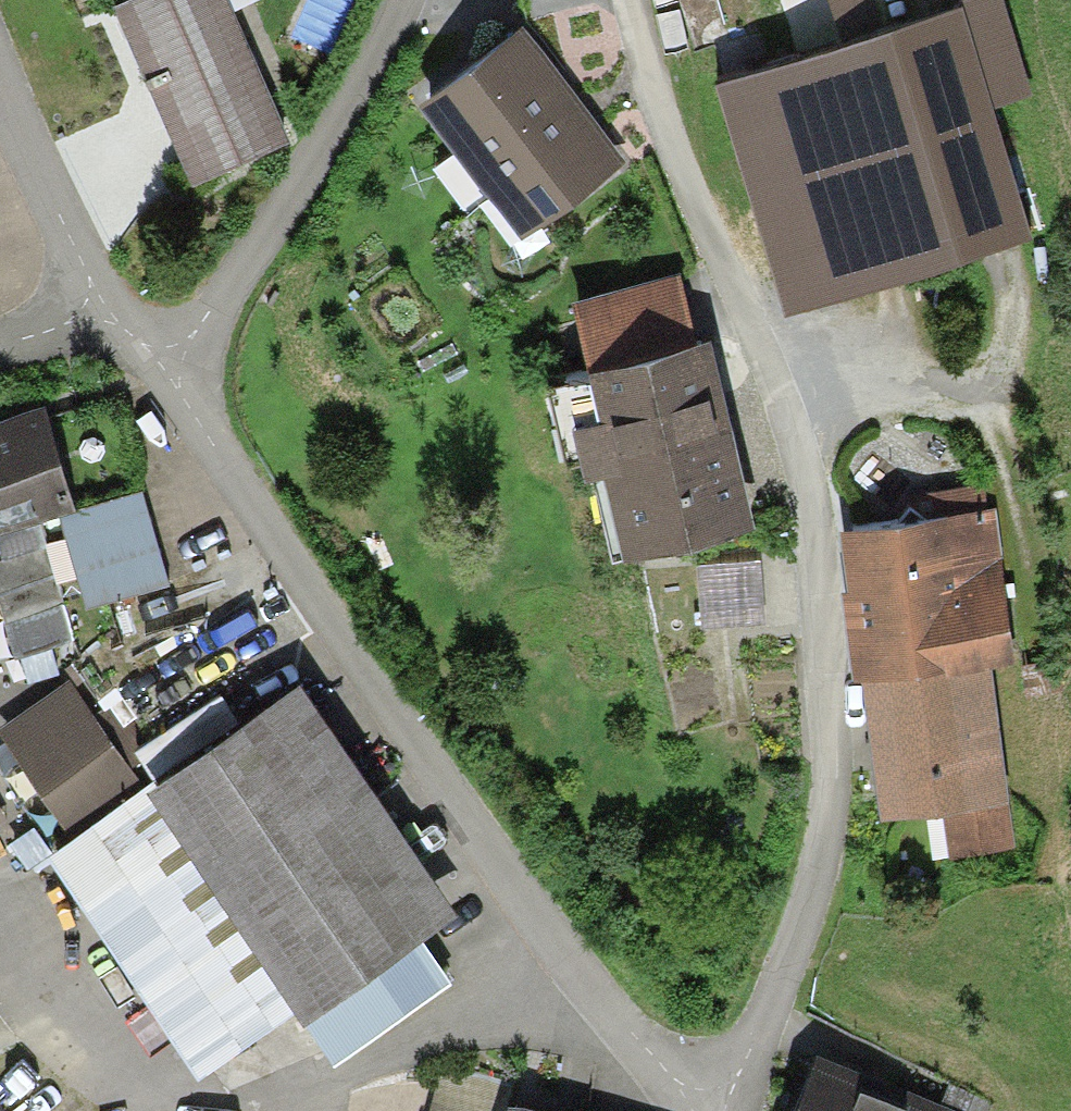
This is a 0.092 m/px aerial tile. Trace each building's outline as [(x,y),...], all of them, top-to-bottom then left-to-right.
[(123,10),(189,168),(288,127),(235,0),(119,0),(123,10)] [(786,287),(1011,225),(976,97),(1011,87),(987,0),(962,0),(724,66),(786,287)] [(585,100),(522,12),(418,86),(518,225),(622,152),(585,100)] [(590,345),(692,322),(679,266),(576,289),(590,345)] [(590,345),(601,396),(574,402),(586,455),(604,451),(624,540),(757,510),(743,450),(713,317),(692,322),(590,345)] [(0,414),(0,521),(59,505),(74,501),(46,401),(0,414)] [(74,501),(59,505),(84,599),(167,576),(141,483),(74,501)] [(853,664),(862,663),(990,649),(1011,646),(992,503),(844,521),(851,575),(842,576),(848,623),(853,664)] [(80,639),(64,575),(73,573),(60,523),(0,538),(0,569),(21,653),(80,639)] [(869,719),(879,796),(941,792),(1005,785),(990,649),(862,663),(869,719)] [(458,896),(299,667),(146,765),(152,773),(302,997),(335,1044),(452,971),(435,946),(418,922),(458,896)] [(0,720),(0,721),(62,817),(133,771),(129,765),(141,758),(103,700),(95,706),(73,673),(0,720)] [(201,1061),(302,997),(152,773),(46,840),(201,1061)] [(1005,785),(941,792),(945,851),(1014,847),(1005,785)] [(818,1040),(786,1110),(961,1110),(964,1105),(818,1040)] [(508,1090),(436,1071),(425,1110),(502,1110),(508,1090)] [(576,1104),(509,1084),(508,1090),(502,1110),(602,1110),(576,1104)]
